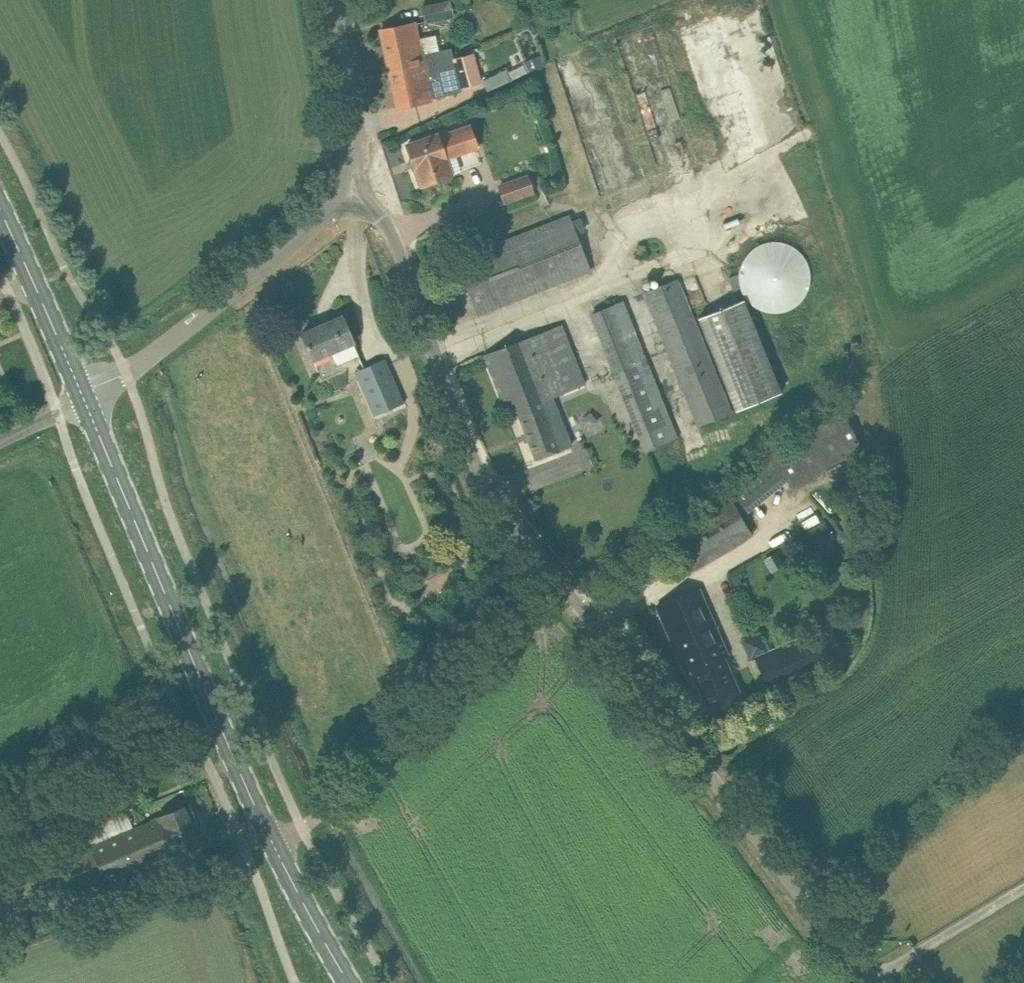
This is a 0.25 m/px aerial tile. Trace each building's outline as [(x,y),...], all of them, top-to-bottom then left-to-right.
[(453,15),(450,0),(423,6),(426,21),(453,15)] [(455,65),(453,58),(451,48),(439,51),(436,34),(419,38),(416,22),(381,29),(390,72),(399,70),(399,66),(413,63),(414,67),(425,64),(427,72),(435,70),(455,65)] [(482,82),(474,52),(453,58),(455,65),(462,87),(482,82)] [(462,87),(455,65),(435,70),(427,72),(425,64),(414,67),(413,63),(399,66),(399,70),(390,72),(398,107),(432,99),(432,96),(462,87)] [(438,134),(426,138),(407,144),(421,185),(451,174),(446,159),(478,148),(470,124),(438,135),(438,134)] [(504,202),(534,191),(528,173),(498,183),(504,202)] [(457,259),(478,313),(504,304),(591,270),(576,232),(585,228),(580,217),(572,220),(570,215),(457,259)] [(809,285),(810,277),(809,268),(806,260),(800,252),(792,246),(783,242),(773,241),(764,242),(756,246),(750,250),(744,258),(740,267),(739,277),(740,287),(744,296),(750,303),(756,308),(764,311),(773,313),(783,312),(792,308),(800,301),(806,293),(809,285)] [(677,279),(644,292),(699,425),(731,412),(677,279)] [(736,410),(782,391),(744,299),(698,318),(736,410)] [(648,450),(678,438),(622,301),(592,313),(648,450)] [(359,353),(342,315),(302,333),(313,359),(332,351),(337,362),(359,353)] [(586,383),(563,323),(484,354),(508,414),(518,410),(537,458),(572,444),(553,396),(586,383)] [(385,358),(367,366),(355,371),(375,415),(404,402),(385,358)] [(842,412),(771,454),(791,487),(862,445),(842,412)] [(730,495),(681,523),(664,534),(687,573),(753,534),(730,495)] [(825,521),(805,533),(810,542),(830,531),(825,521)] [(657,606),(685,672),(691,670),(708,710),(741,696),(724,656),(728,654),(699,588),(657,606)] [(830,627),(774,650),(756,658),(769,688),(843,657),(830,627)] [(170,811),(90,845),(105,882),(204,840),(188,804),(170,811)] [(126,810),(84,828),(91,843),(132,825),(126,810)] [(90,845),(52,861),(68,898),(105,882),(90,845)]
